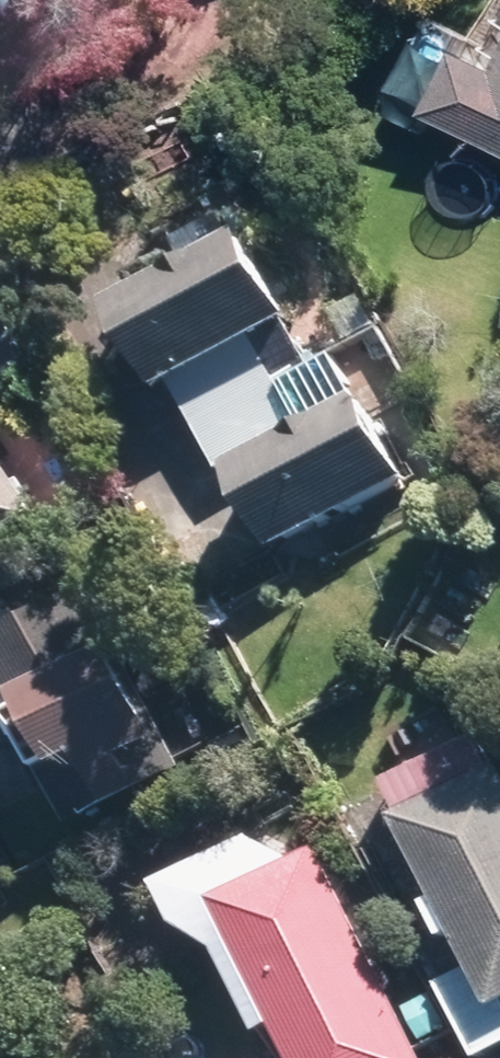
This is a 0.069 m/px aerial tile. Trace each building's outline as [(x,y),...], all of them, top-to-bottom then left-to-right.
[(468,58),(443,106),(499,135),(499,74),(468,58)] [(255,246),(129,314),(170,390),(296,323),(255,246)] [(271,370),(191,412),(223,471),(303,429),(271,370)] [(370,413),(248,478),(285,547),(407,482),(370,413)] [(43,521),(0,456),(0,550),(43,521)] [(0,655),(0,678),(83,822),(184,763),(91,603),(0,655)] [(410,825),(499,996),(499,781),(499,779),(410,825)] [(230,908),(309,1057),(418,1057),(316,863),(230,908)]
